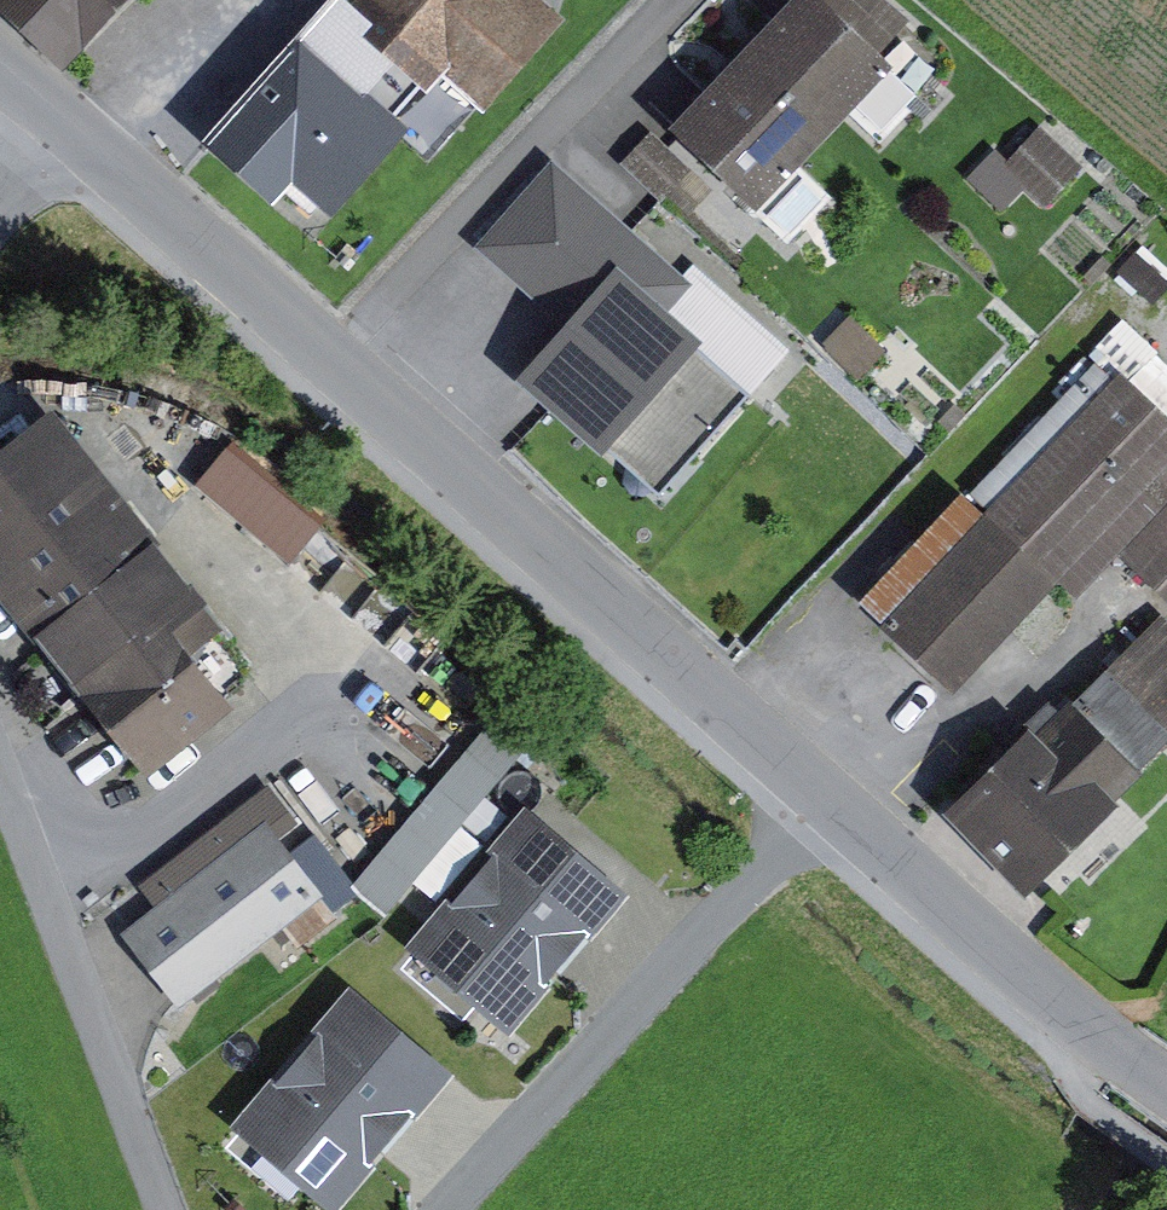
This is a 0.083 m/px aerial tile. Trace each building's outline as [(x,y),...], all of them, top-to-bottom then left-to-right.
[(92,75),(169,4),(166,0),(22,0),(92,75)] [(238,118),(367,232),(453,136),(415,102),(455,58),(504,102),(585,12),(571,0),(344,0),(238,118)] [(688,117),(775,205),(924,60),(865,0),(808,0),(688,117)] [(681,283),(554,172),(487,249),(576,326),(525,384),(658,501),(750,396),(654,313),(681,283)] [(880,597),(966,672),(1063,561),(1086,581),(1133,528),(1166,558),(1166,349),(1128,315),(880,597)] [(297,537),(332,499),(238,416),(204,454),(297,537)] [(166,625),(203,594),(54,418),(0,464),(0,578),(88,682),(80,689),(153,775),(235,706),(166,625)] [(978,789),(1063,871),(1166,765),(1166,596),(978,789)] [(545,722),(515,696),(393,836),(350,886),(381,913),(545,722)] [(610,867),(530,802),(414,943),(494,1008),(610,867)] [(326,886),(261,815),(142,923),(208,994),(326,886)] [(454,1072),(359,987),(247,1111),(341,1196),(454,1072)]
